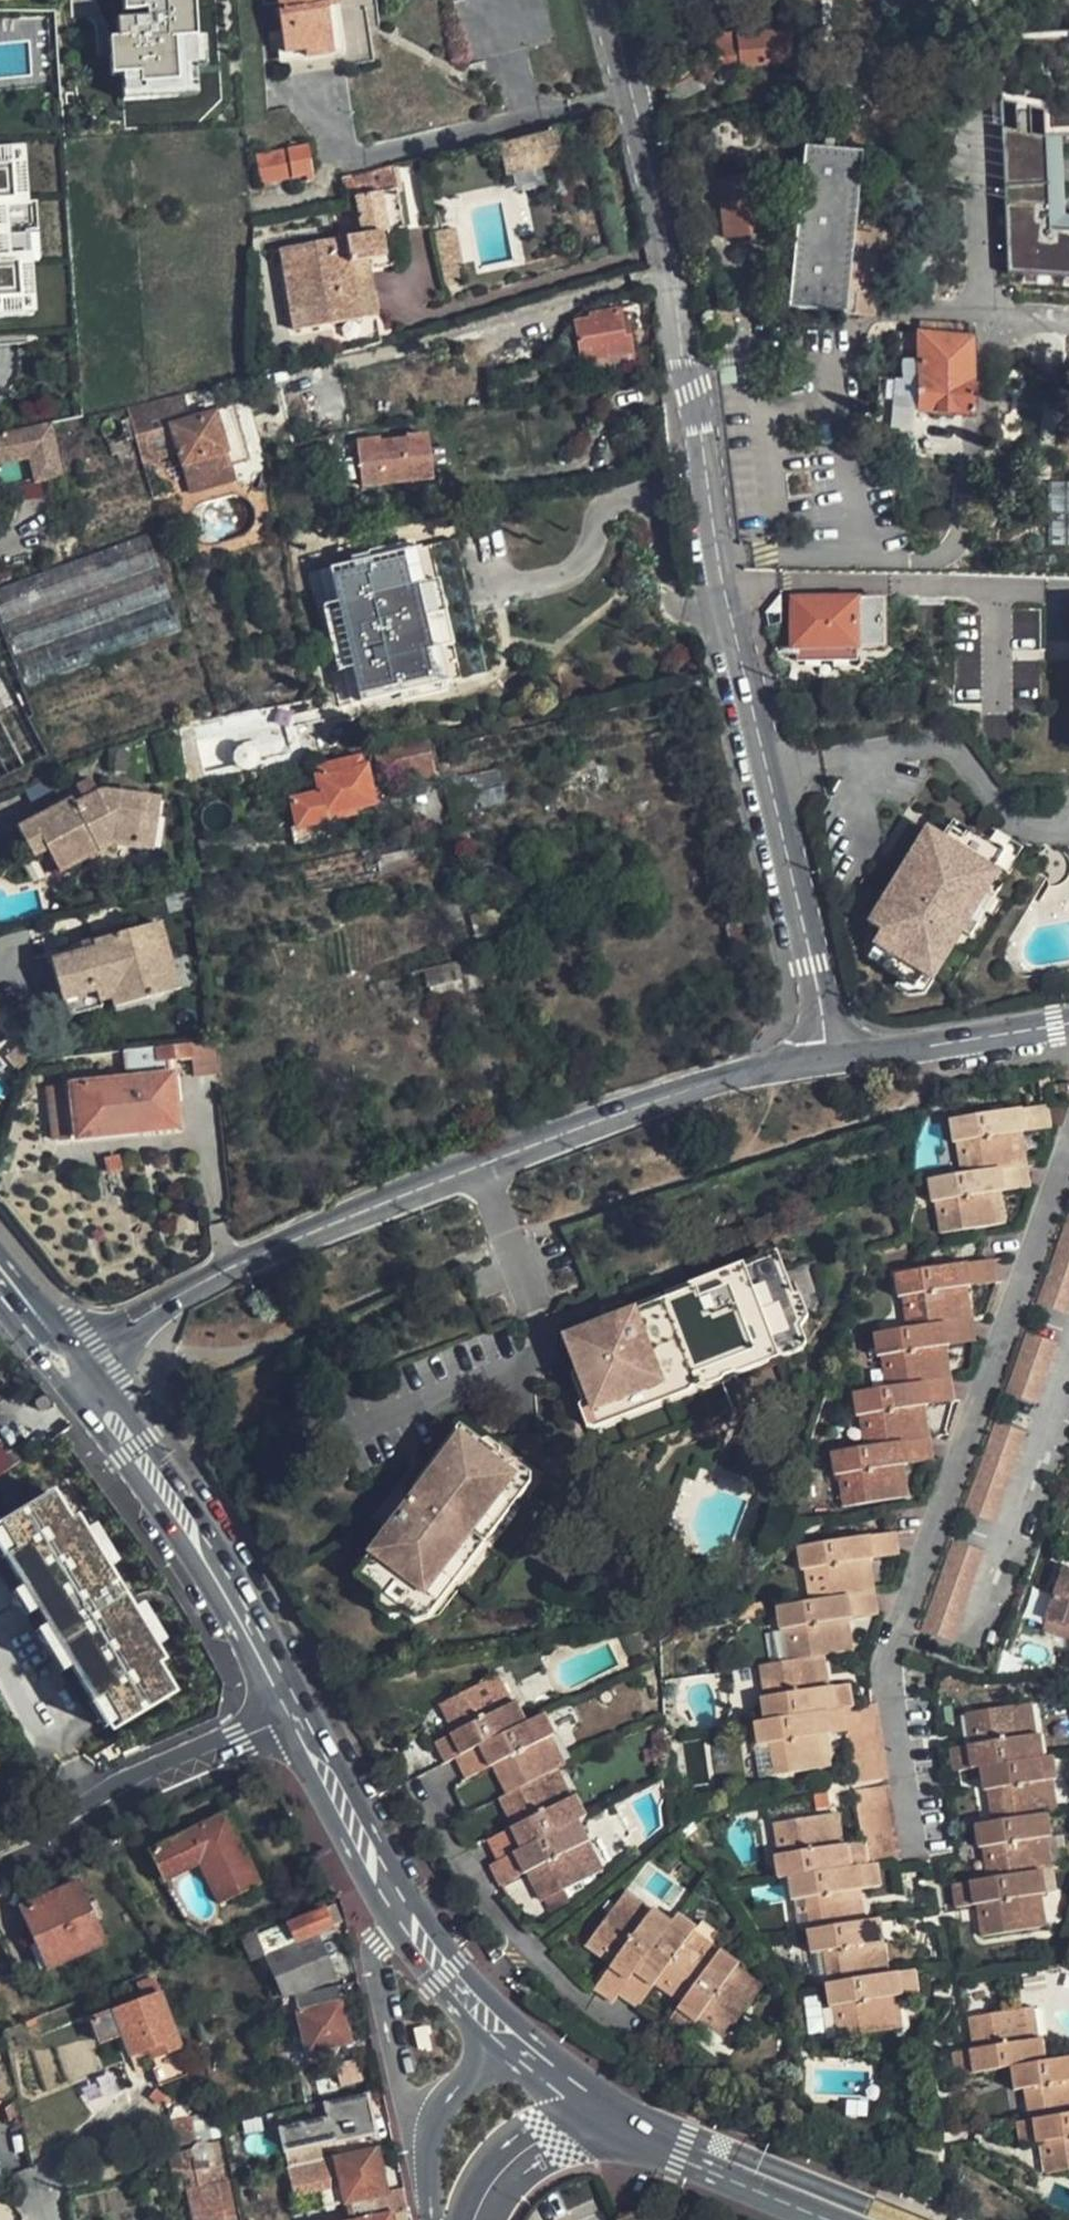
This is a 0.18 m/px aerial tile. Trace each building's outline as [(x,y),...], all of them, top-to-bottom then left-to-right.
[(127,90),(189,89),(187,37),(206,37),(205,0),(128,0),(129,13),(119,13),(119,33),(104,33),(105,80),(127,79),(127,90)] [(286,63),(344,54),(336,0),(277,0),(286,63)] [(717,64),(739,63),(788,61),(788,58),(794,58),(793,46),(787,46),(786,34),(742,37),(738,40),(738,34),(715,34),(717,64)] [(1049,113),(1049,108),(1061,108),(1062,138),(1068,138),(1068,35),(1001,37),(1003,104),(1049,113)] [(187,37),(189,89),(211,89),(211,66),(228,66),(227,36),(206,37),(187,37)] [(1049,113),(1003,104),(1004,130),(1050,138),(1049,113)] [(1050,138),(1004,130),(1008,276),(1068,279),(1068,231),(1054,230),(1050,138)] [(554,131),(498,145),(505,177),(561,164),(554,131)] [(307,147),(255,156),(260,184),(299,177),(300,183),(313,181),(307,147)] [(859,153),(802,147),(789,292),(780,291),(778,306),(787,308),(843,313),(859,153)] [(22,151),(0,153),(0,333),(37,330),(22,151)] [(278,249),(291,332),(375,315),(366,261),(383,258),(379,233),(388,232),(382,192),(396,190),(392,165),(340,177),(346,199),(353,198),(360,235),(278,249)] [(772,234),(767,175),(730,178),(733,203),(722,204),(724,238),(772,234)] [(456,228),(434,232),(445,287),(461,284),(457,264),(463,263),(456,228)] [(637,353),(630,354),(626,328),(620,329),(617,310),(589,315),(590,319),(574,322),(580,362),(606,357),(608,374),(621,372),(620,368),(639,365),(637,353)] [(916,409),(974,410),(975,336),(895,334),(895,364),(902,364),(902,378),(877,378),(877,426),(915,426),(916,409)] [(606,357),(580,362),(583,378),(608,374),(606,357)] [(190,493),(235,480),(227,452),(238,449),(226,409),(192,419),(184,393),(129,408),(144,465),(179,454),(190,493)] [(30,456),(36,481),(61,475),(49,425),(0,435),(0,463),(30,456)] [(361,487),(433,479),(427,434),(405,437),(406,440),(380,443),(379,438),(356,440),(361,487)] [(1045,481),(1045,545),(1068,545),(1068,482),(1045,481)] [(147,535),(0,588),(0,618),(2,624),(159,567),(147,535)] [(369,560),(309,574),(325,647),(331,646),(337,671),(331,673),(339,708),(400,694),(402,703),(447,692),(445,684),(486,675),(456,540),(414,550),(413,542),(367,552),(369,560)] [(159,567),(2,624),(13,656),(170,599),(159,567)] [(881,646),(882,598),(795,597),(794,647),(795,647),(858,648),(881,646)] [(170,599),(13,656),(25,689),(181,632),(170,599)] [(47,755),(28,719),(33,716),(0,625),(0,779),(47,755)] [(858,659),(858,648),(795,647),(795,657),(858,659)] [(416,779),(435,775),(428,743),(373,754),(378,776),(414,768),(416,779)] [(324,814),(373,804),(365,766),(362,767),(360,755),(313,766),(319,794),(290,800),(296,827),(290,828),(293,845),(329,837),(324,814)] [(17,829),(32,856),(45,849),(58,873),(113,843),(153,848),(160,800),(100,792),(95,795),(87,781),(75,787),(83,801),(74,806),(71,800),(17,829)] [(964,836),(968,829),(952,819),(948,827),(964,836)] [(1004,877),(1022,849),(995,832),(989,841),(968,829),(964,836),(948,827),(941,838),(926,829),(905,863),(930,878),(919,896),(912,893),(906,903),(913,908),(901,926),(877,911),(869,923),(881,931),(872,945),(876,947),(890,955),(883,966),(901,978),(914,985),(921,975),(932,981),(942,966),(925,956),(939,932),(950,928),(962,935),(969,923),(963,919),(979,893),(985,897),(993,884),(986,880),(992,870),(1004,877)] [(306,889),(429,862),(424,837),(301,862),(306,889)] [(930,878),(905,863),(877,911),(901,926),(913,908),(906,903),(912,893),(919,896),(930,878)] [(963,919),(969,923),(985,897),(979,893),(963,919)] [(91,928),(95,940),(127,931),(124,919),(91,928)] [(115,1007),(176,989),(158,923),(95,940),(97,948),(37,965),(47,1003),(61,999),(95,990),(98,1001),(112,997),(115,1007)] [(925,956),(942,966),(962,935),(950,928),(939,932),(925,956)] [(890,955),(876,947),(869,957),(883,966),(890,955)] [(465,997),(457,961),(414,971),(421,1007),(465,997)] [(914,985),(901,978),(895,987),(910,996),(925,993),(932,981),(921,975),(914,985)] [(95,990),(61,999),(64,1010),(98,1001),(95,990)] [(20,1043),(7,1055),(19,1069),(33,1057),(20,1043)] [(134,1078),(46,1087),(52,1139),(76,1137),(76,1138),(176,1127),(169,1060),(191,1058),(190,1044),(122,1051),(125,1076),(134,1075),(134,1078)] [(1067,1085),(1054,1087),(1055,1095),(1068,1093),(1067,1085)] [(1027,1104),(1031,1128),(1059,1123),(1054,1099),(1027,1104)] [(967,1140),(972,1170),(934,1177),(938,1198),(942,1198),(947,1229),(1010,1218),(1005,1187),(1010,1186),(1005,1164),(1030,1159),(1024,1130),(1031,1128),(1027,1104),(957,1115),(962,1141),(967,1140)] [(109,1174),(121,1171),(119,1158),(106,1160),(109,1174)] [(1005,1164),(1010,1186),(1034,1182),(1030,1159),(1005,1164)] [(1045,1280),(1068,1288),(1068,1211),(1045,1280)] [(709,1284),(563,1345),(573,1369),(564,1373),(580,1411),(576,1413),(586,1436),(798,1346),(789,1326),(798,1322),(788,1297),(784,1299),(764,1254),(707,1278),(709,1284)] [(972,1260),(976,1283),(1001,1279),(997,1255),(972,1260)] [(948,1321),(973,1317),(967,1285),(976,1283),(972,1260),(901,1272),(904,1296),(910,1295),(915,1327),(876,1334),(879,1355),(884,1355),(889,1388),(854,1395),(858,1417),(863,1416),(868,1448),(835,1453),(838,1477),(843,1476),(849,1510),(911,1499),(906,1466),(910,1465),(906,1441),(928,1436),(924,1405),(930,1404),(926,1382),(951,1377),(945,1344),(951,1343),(948,1321)] [(1045,1382),(1067,1320),(1035,1309),(1031,1322),(1014,1372),(1045,1382)] [(948,1321),(951,1343),(977,1339),(973,1317),(948,1321)] [(926,1382),(930,1404),(957,1399),(953,1377),(951,1377),(926,1382)] [(1005,1501),(1035,1411),(1004,1400),(998,1418),(973,1490),(1005,1501)] [(906,1441),(910,1465),(935,1461),(931,1436),(928,1436),(906,1441)] [(15,1463),(0,1439),(0,1473),(15,1463)] [(421,1505),(361,1591),(385,1608),(380,1616),(404,1633),(409,1627),(428,1640),(535,1487),(513,1471),(509,1476),(458,1440),(416,1501),(421,1505)] [(56,1497),(2,1528),(3,1531),(16,1554),(7,1559),(24,1589),(37,1612),(46,1628),(70,1670),(91,1706),(101,1700),(115,1725),(118,1730),(172,1699),(155,1670),(162,1666),(133,1615),(143,1609),(135,1595),(132,1597),(123,1581),(115,1586),(78,1521),(72,1525),(56,1497)] [(963,1622),(994,1531),(963,1520),(956,1539),(931,1611),(963,1622)] [(3,1531),(0,1533),(0,1555),(3,1561),(16,1554),(3,1531)] [(899,1560),(894,1534),(866,1539),(871,1565),(899,1560)] [(804,1576),(809,1608),(776,1614),(780,1635),(781,1640),(785,1640),(791,1671),(774,1674),(761,1677),(766,1708),(761,1708),(765,1732),(755,1734),(759,1757),(765,1756),(770,1789),(830,1778),(825,1747),(846,1743),(855,1794),(887,1788),(873,1713),(855,1716),(851,1692),(830,1695),(824,1666),(852,1660),(847,1629),(851,1628),(847,1601),(872,1597),(867,1566),(871,1565),(866,1539),(796,1551),(800,1577),(804,1576)] [(1051,1623),(1068,1630),(1068,1576),(1051,1623)] [(37,1612),(24,1589),(13,1595),(27,1618),(37,1612)] [(847,1601),(851,1628),(879,1623),(875,1596),(872,1597),(847,1601)] [(1051,1623),(1048,1633),(1054,1635),(1068,1641),(1068,1630),(1051,1623)] [(70,1670),(46,1628),(36,1634),(60,1676),(70,1670)] [(768,1637),(774,1674),(791,1671),(785,1640),(781,1640),(780,1635),(768,1637)] [(516,1715),(503,1686),(495,1690),(509,1718),(516,1715)] [(547,1726),(531,1735),(521,1713),(516,1715),(509,1718),(495,1690),(450,1711),(464,1740),(458,1743),(438,1752),(448,1775),(461,1768),(500,1749),(509,1770),(504,1774),(517,1803),(509,1806),(523,1836),(528,1833),(538,1854),(529,1858),(540,1881),(533,1885),(546,1912),(589,1891),(576,1865),(583,1861),(588,1859),(577,1835),(583,1832),(574,1811),(567,1815),(562,1817),(548,1787),(553,1785),(559,1782),(547,1754),(551,1752),(556,1749),(547,1726)] [(115,1725),(101,1700),(88,1707),(102,1732),(115,1725)] [(450,1711),(444,1714),(458,1743),(464,1740),(450,1711)] [(956,1759),(960,1783),(984,1779),(988,1801),(993,1800),(999,1832),(980,1836),(984,1857),(988,1856),(993,1889),(958,1896),(961,1919),(982,1915),(987,1946),(1049,1935),(1044,1904),(1052,1903),(1047,1879),(1055,1878),(1050,1845),(1055,1844),(1051,1823),(1061,1821),(1055,1789),(1062,1788),(1058,1766),(1048,1767),(1044,1743),(1039,1744),(1034,1713),(970,1723),(976,1755),(956,1759)] [(470,1790),(496,1778),(504,1774),(509,1770),(500,1749),(461,1768),(470,1790)] [(559,1782),(564,1779),(551,1752),(547,1754),(559,1782)] [(496,1778),(509,1806),(517,1803),(504,1774),(496,1778)] [(548,1787),(562,1817),(567,1815),(553,1785),(548,1787)] [(827,1999),(835,1997),(837,2019),(843,2018),(848,2052),(908,2041),(904,2008),(925,2005),(923,1982),(888,1988),(884,1955),(889,1954),(887,1932),(869,1935),(865,1904),(886,1900),(882,1874),(901,1871),(890,1797),(857,1803),(865,1853),(844,1857),(839,1827),(779,1837),(783,1867),(778,1868),(781,1892),(792,1889),(797,1915),(803,1914),(808,1945),(813,1944),(817,1968),(823,1966),(827,1999)] [(509,1806),(499,1810),(514,1840),(523,1836),(509,1806)] [(220,1817),(197,1827),(215,1867),(239,1857),(220,1817)] [(253,1889),(239,1857),(215,1867),(197,1827),(145,1850),(160,1886),(197,1870),(213,1905),(253,1889)] [(514,1840),(487,1853),(497,1873),(529,1858),(538,1854),(528,1833),(523,1836),(514,1840)] [(500,1901),(525,1888),(533,1885),(540,1881),(529,1858),(497,1873),(488,1877),(500,1901)] [(589,1891),(595,1888),(583,1861),(576,1865),(589,1891)] [(41,1938),(53,1967),(108,1944),(80,1880),(54,1890),(55,1894),(27,1905),(41,1938)] [(525,1888),(538,1916),(546,1912),(533,1885),(525,1888)] [(55,1894),(54,1890),(53,1887),(25,1900),(27,1905),(55,1894)] [(270,1958),(288,1997),(334,1979),(318,1934),(343,1924),(336,1905),(238,1945),(248,1967),(270,1958)] [(653,1926),(628,1907),(622,1914),(648,1932),(653,1926)] [(614,1981),(637,1996),(641,1989),(661,2003),(665,1998),(691,2015),(687,2021),(673,2042),(691,2055),(703,2037),(708,2030),(733,2047),(761,2009),(736,1990),(740,1984),(743,1981),(725,1967),(719,1976),(694,1957),(700,1949),(702,1947),(681,1932),(674,1941),(653,1926),(648,1932),(622,1914),(591,1956),(618,1975),(614,1981)] [(53,1967),(41,1938),(34,1940),(47,1970),(53,1967)] [(725,1967),(700,1949),(694,1957),(719,1976),(725,1967)] [(591,1956),(587,1962),(614,1981),(618,1975),(591,1956)] [(618,2022),(624,2015),(637,1996),(614,1981),(596,2007),(618,2022)] [(761,2009),(766,2003),(740,1984),(736,1990),(761,2009)] [(296,2014),(339,2003),(335,1988),(292,1999),(296,2014)] [(624,2015),(643,2029),(661,2003),(641,1989),(637,1996),(624,2015)] [(156,1996),(110,2014),(91,2021),(100,2045),(120,2037),(133,2068),(152,2061),(155,2070),(151,2072),(158,2090),(186,2079),(175,2051),(179,2050),(156,1996)] [(665,1998),(661,2003),(687,2021),(691,2015),(665,1998)] [(296,2014),(306,2056),(349,2046),(339,2003),(296,2014)] [(962,2085),(1022,2074),(1025,2096),(1032,2095),(1037,2126),(1020,2129),(1024,2152),(1048,2148),(1053,2179),(1068,2176),(1068,2066),(1056,2068),(1052,2044),(1045,2045),(1041,2014),(976,2025),(982,2057),(958,2061),(962,2085)] [(432,2025),(414,2029),(418,2052),(437,2048),(435,2037),(432,2025)] [(703,2037),(729,2055),(733,2047),(708,2030),(703,2037)] [(364,2099),(323,2108),(326,2118),(280,2130),(286,2155),(331,2144),(372,2136),(364,2099)] [(168,2124),(171,2139),(192,2135),(188,2120),(168,2124)] [(334,2160),(345,2206),(381,2198),(386,2198),(375,2151),(334,2160)] [(923,2165),(942,2171),(945,2165),(926,2157),(923,2165)] [(959,2162),(953,2176),(964,2180),(969,2166),(959,2162)] [(227,2163),(188,2172),(192,2190),(206,2186),(213,2219),(207,2219),(240,2219),(232,2182),(227,2163)] [(347,2219),(373,2219),(385,2217),(381,2198),(345,2206),(347,2219)]
